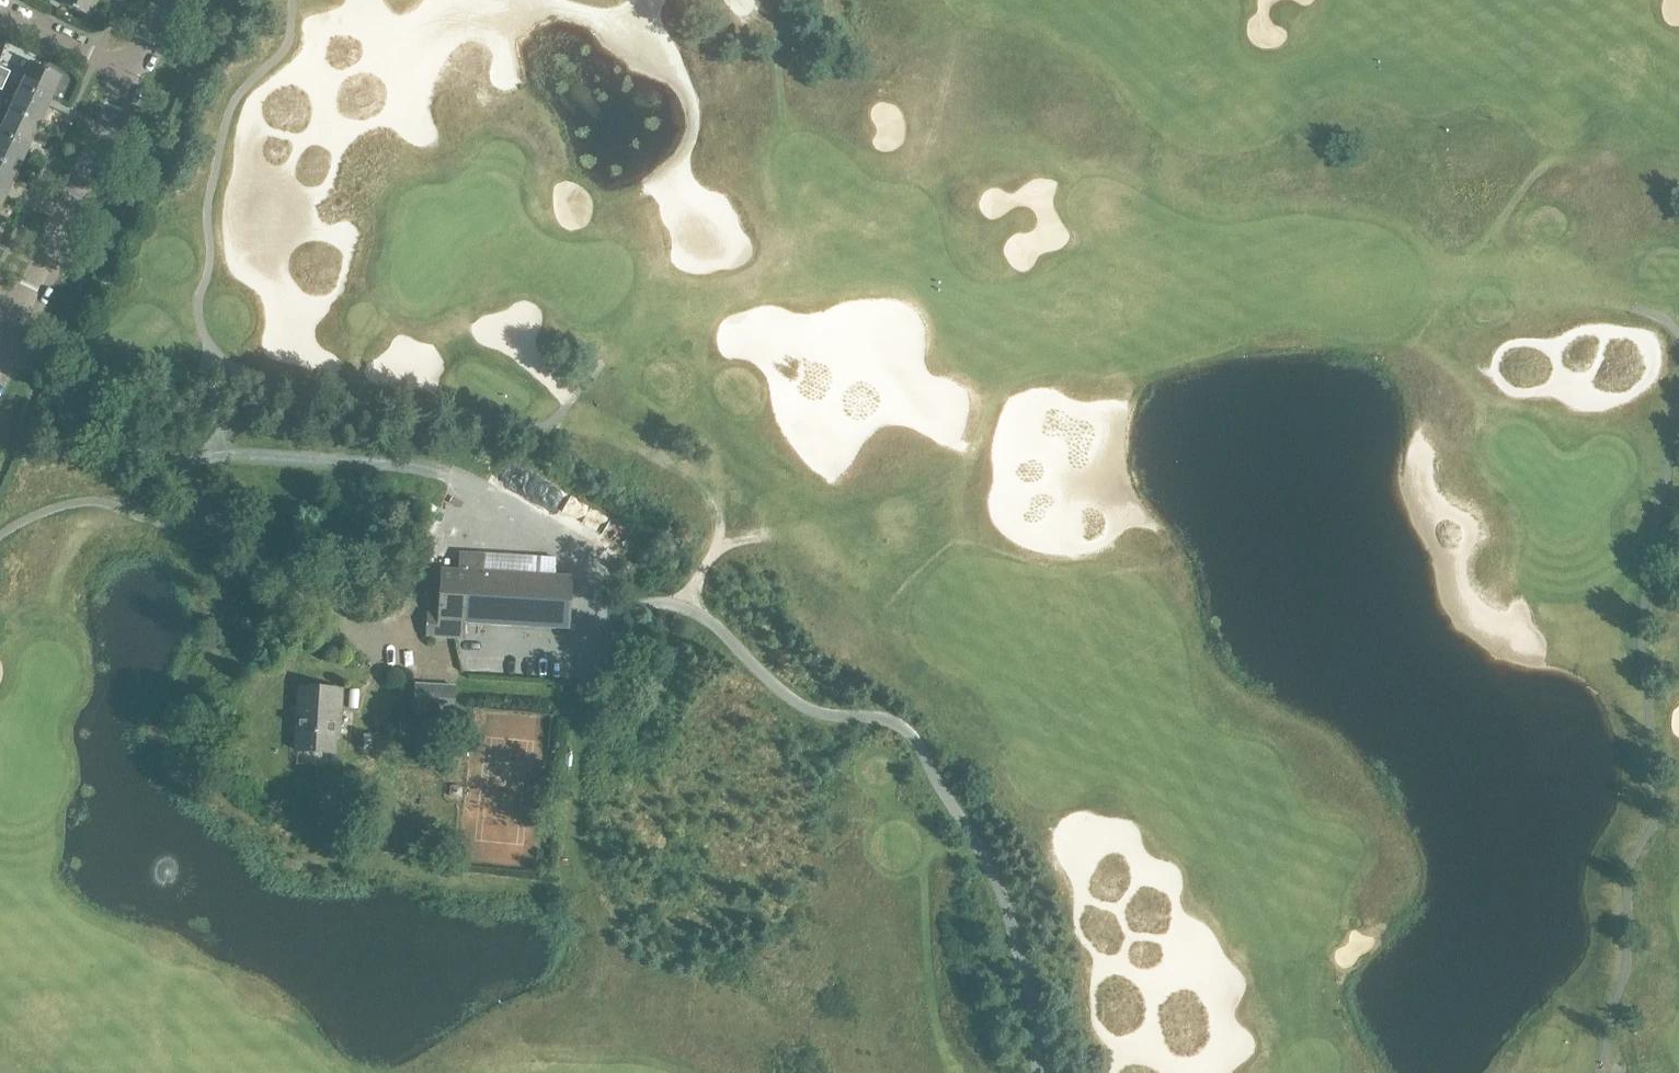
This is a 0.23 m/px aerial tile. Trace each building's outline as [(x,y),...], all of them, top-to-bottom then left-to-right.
[(94,0),(62,0),(61,2),(88,15),(94,0)] [(34,61),(23,85),(49,97),(61,73),(34,61)] [(7,81),(11,72),(0,67),(0,78),(7,81)] [(12,108),(38,121),(49,97),(23,85),(12,108)] [(27,146),(38,121),(12,108),(4,124),(0,122),(0,133),(27,146)] [(17,167),(27,146),(0,133),(0,159),(17,167)] [(5,192),(17,167),(0,159),(0,189),(5,192)] [(425,637),(455,638),(456,638),(456,631),(463,631),(464,623),(568,628),(571,576),(553,575),(554,558),(458,553),(457,570),(439,569),(437,614),(426,613),(425,637)] [(670,626),(680,630),(684,620),(674,616),(670,626)] [(454,714),(456,685),(415,683),(412,712),(454,714)] [(300,689),(297,752),(334,753),(335,737),(339,737),(341,691),(300,689)]
